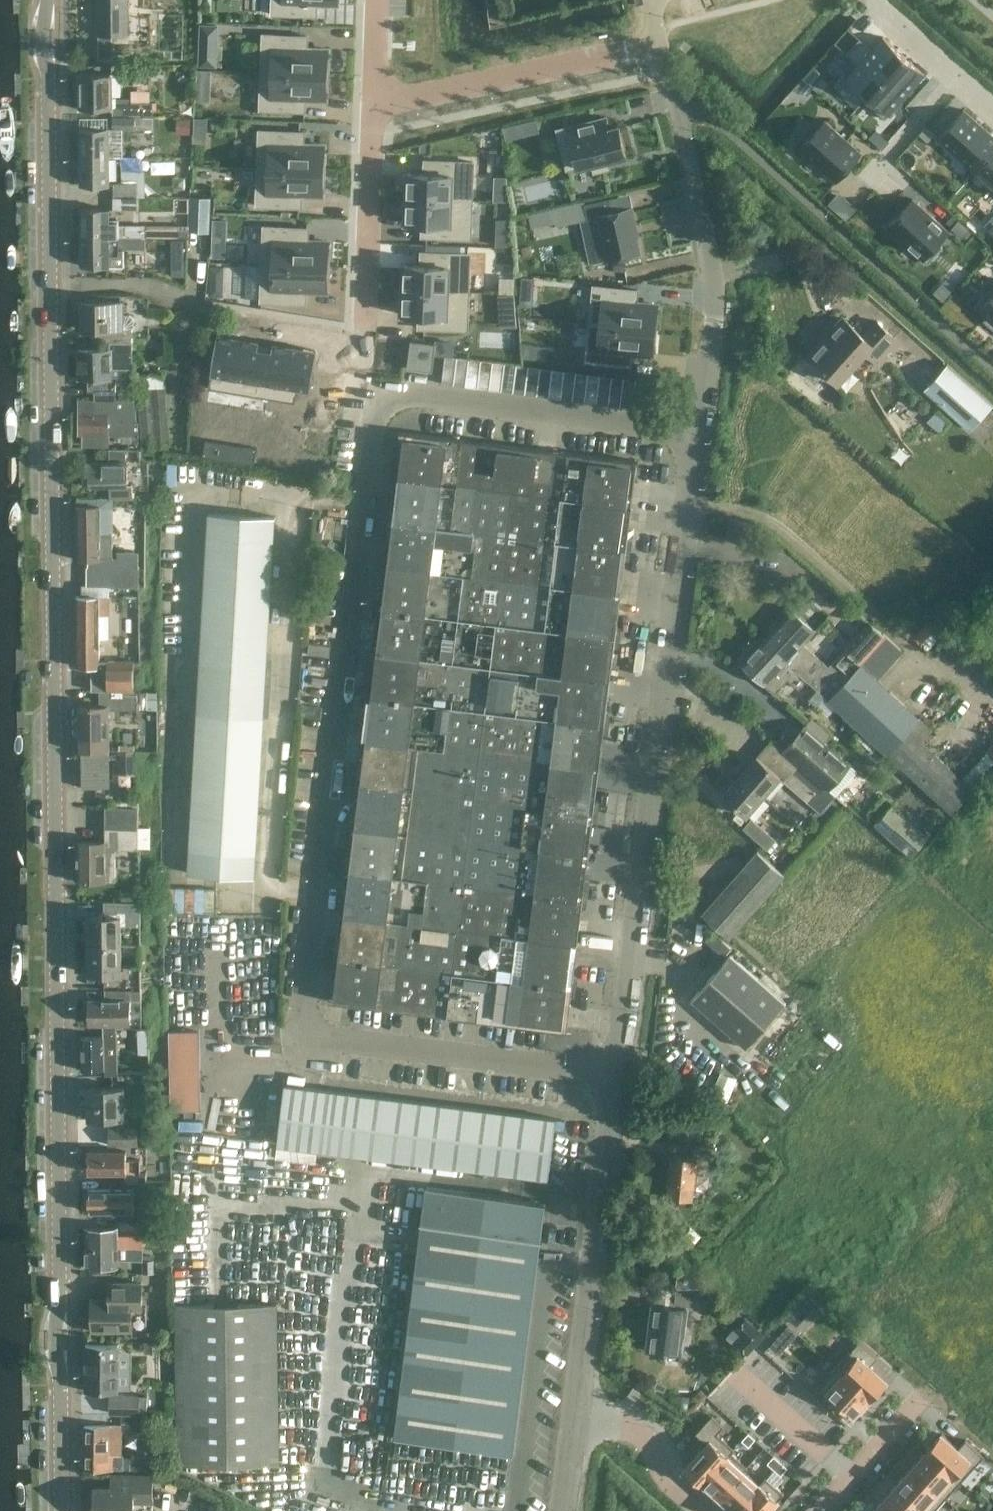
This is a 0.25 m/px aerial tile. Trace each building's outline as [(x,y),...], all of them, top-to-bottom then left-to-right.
[(128,0),(97,0),(97,33),(128,33),(128,0)] [(272,13),(316,15),(317,2),(338,3),(338,0),(273,0),(272,13)] [(218,65),(219,22),(200,21),(199,64),(218,65)] [(885,32),(849,73),(870,92),(906,51),(885,32)] [(263,34),(262,72),(328,74),(328,49),(307,49),(307,36),(263,34)] [(906,51),(870,92),(891,111),(927,70),(906,51)] [(262,72),(261,109),(305,111),(305,98),(327,99),(328,74),(262,72)] [(112,74),(79,74),(80,109),(113,109),(113,116),(134,116),(153,116),(152,102),(131,102),(131,99),(112,99),(112,74)] [(133,98),(150,97),(150,87),(132,88),(133,98)] [(939,135),(976,168),(992,149),(992,129),(966,105),(939,135)] [(134,116),(113,116),(113,129),(134,128),(134,116)] [(153,116),(134,116),(134,128),(153,128),(153,116)] [(606,117),(558,129),(568,169),(593,162),(595,171),(609,168),(607,159),(626,154),(619,127),(609,130),(606,117)] [(538,118),(505,124),(507,137),(540,131),(538,118)] [(825,125),(798,155),(835,188),(862,158),(825,125)] [(80,129),(80,157),(108,157),(108,129),(80,129)] [(260,130),(258,167),(324,170),(325,145),(303,144),(304,132),(260,130)] [(976,168),(992,184),(992,149),(976,168)] [(108,157),(80,157),(81,185),(108,185),(108,157)] [(407,172),(407,198),(472,200),(473,162),(429,160),(429,173),(407,172)] [(258,167),(257,205),(301,207),(302,194),(323,195),(324,170),(258,167)] [(509,198),(509,174),(495,174),(495,198),(509,198)] [(138,183),(113,183),(113,197),(138,197),(138,183)] [(138,197),(113,197),(113,208),(138,208),(138,197)] [(211,198),(190,197),(189,214),(189,228),(209,229),(210,214),(211,198)] [(585,202),(585,200),(553,207),(557,226),(580,221),(589,263),(609,260),(640,253),(630,207),(613,211),(610,197),(585,202)] [(407,198),(406,223),(427,223),(426,236),(470,238),(472,200),(407,198)] [(914,204),(887,235),(924,268),(951,238),(914,204)] [(81,209),(81,237),(145,236),(145,225),(119,225),(118,219),(109,219),(109,209),(81,209)] [(212,254),(226,255),(228,217),(214,216),(212,254)] [(497,242),(511,241),(510,216),(496,216),(497,242)] [(326,235),(326,218),(311,218),(311,235),(326,235)] [(178,225),(146,225),(146,236),(178,236),(178,225)] [(264,226),(263,264),(328,266),(329,241),(308,241),(308,228),(264,226)] [(145,236),(81,237),(81,265),(125,264),(125,248),(145,248),(145,236)] [(184,239),(172,239),(172,275),(184,275),(184,239)] [(404,264),(403,289),(469,291),(470,253),(426,252),(425,265),(404,264)] [(263,264),(261,301),(306,303),(306,290),(327,291),(328,266),(263,264)] [(592,285),(589,323),(656,329),(659,303),(637,301),(638,289),(592,285)] [(403,289),(402,314),(423,315),(423,328),(467,329),(469,291),(403,289)] [(94,340),(109,340),(132,340),(132,327),(124,327),(123,300),(80,301),(81,329),(94,329),(94,340)] [(866,352),(879,364),(899,342),(876,321),(863,335),(844,318),(832,331),(834,333),(812,358),(836,380),(849,366),(851,368),(866,352)] [(589,323),(585,361),(630,365),(631,353),(654,355),(656,329),(589,323)] [(437,343),(411,339),(407,367),(433,370),(437,343)] [(95,398),(103,398),(116,398),(116,367),(132,367),(132,340),(109,340),(109,348),(77,348),(78,378),(88,378),(88,390),(95,390),(95,398)] [(230,410),(267,416),(276,357),(239,351),(230,410)] [(466,381),(471,353),(459,351),(454,379),(466,381)] [(478,383),(482,355),(471,353),(466,381),(478,383)] [(489,385),(494,357),(482,355),(478,383),(489,385)] [(301,421),(311,363),(276,357),(267,416),(301,421)] [(501,387),(506,359),(494,357),(489,385),(501,387)] [(513,389),(517,362),(506,359),(501,387),(513,389)] [(524,391),(529,364),(517,362),(513,389),(524,391)] [(536,393),(541,366),(529,364),(524,391),(536,393)] [(991,405),(946,364),(924,389),(969,430),(991,405)] [(548,395),(553,368),(541,366),(536,393),(548,395)] [(559,397),(564,370),(553,368),(548,395),(559,397)] [(571,399),(575,372),(564,370),(559,397),(571,399)] [(582,401),(587,374),(575,372),(571,399),(582,401)] [(594,403),(599,376),(587,374),(582,401),(594,403)] [(606,405),(611,378),(599,376),(594,403),(606,405)] [(617,407),(622,380),(611,378),(606,405),(617,407)] [(629,409),(634,382),(622,380),(617,407),(629,409)] [(641,411),(646,384),(634,382),(629,409),(641,411)] [(108,409),(108,412),(108,421),(121,421),(120,412),(135,412),(135,398),(116,398),(103,398),(103,409),(108,409)] [(128,421),(121,421),(108,421),(108,412),(78,412),(78,433),(83,433),(83,445),(98,445),(98,432),(128,433),(128,421)] [(400,431),(394,476),(513,491),(518,446),(400,431)] [(637,460),(518,446),(513,491),(632,505),(637,460)] [(127,483),(127,460),(126,450),(109,450),(109,460),(85,460),(85,484),(109,483),(109,497),(132,497),(132,483),(127,483)] [(239,451),(237,461),(257,465),(259,456),(259,455),(239,451)] [(259,456),(257,465),(276,468),(278,459),(259,456)] [(513,491),(394,476),(389,520),(507,534),(513,491)] [(632,505),(513,491),(507,534),(626,549),(632,505)] [(100,558),(100,566),(117,566),(117,558),(112,558),(112,532),(101,532),(100,506),(75,506),(75,558),(100,558)] [(275,516),(208,512),(188,873),(254,877),(275,516)] [(507,534),(389,520),(383,563),(502,578),(507,534)] [(626,549),(507,534),(502,578),(621,592),(626,549)] [(502,578),(383,563),(378,607),(496,621),(502,578)] [(100,566),(87,566),(87,585),(107,586),(135,586),(135,565),(117,566),(100,566)] [(621,592),(502,578),(496,621),(615,636),(621,592)] [(107,614),(107,586),(87,585),(82,585),(82,595),(76,595),(76,666),(90,666),(91,686),(130,686),(130,665),(109,665),(109,657),(98,657),(98,614),(107,614)] [(496,621),(378,607),(373,650),(491,665),(496,621)] [(791,608),(782,618),(762,640),(795,669),(806,680),(807,678),(829,699),(861,664),(845,649),(828,667),(803,643),(815,630),(791,608)] [(615,636),(496,621),(491,665),(610,680),(615,636)] [(795,669),(762,640),(741,662),(774,692),(795,669)] [(491,665),(373,650),(367,694),(485,709),(491,665)] [(920,718),(861,664),(829,699),(951,812),(973,788),(910,729),(920,718)] [(610,680),(491,665),(485,709),(604,724),(610,680)] [(144,689),(144,705),(159,705),(159,689),(144,689)] [(485,709),(367,694),(362,738),(480,753),(485,709)] [(108,705),(75,705),(76,749),(82,749),(82,786),(109,786),(108,705)] [(604,724),(485,709),(480,753),(599,768),(604,724)] [(813,716),(807,723),(820,734),(826,726),(813,716)] [(805,723),(783,748),(830,788),(851,764),(805,723)] [(480,753),(362,738),(356,781),(475,796),(480,753)] [(783,748),(772,738),(741,774),(764,795),(780,777),(821,812),(835,797),(828,791),(830,788),(783,748)] [(136,771),(136,742),(118,742),(119,771),(136,771)] [(599,768),(480,753),(475,796),(594,810),(599,768)] [(764,795),(741,774),(723,794),(747,815),(764,795)] [(475,796),(356,781),(351,824),(469,839),(475,796)] [(594,810),(475,796),(469,839),(588,854),(594,810)] [(890,809),(878,822),(910,849),(921,836),(890,809)] [(744,827),(767,848),(775,839),(752,818),(744,827)] [(469,839),(351,824),(340,912),(458,928),(464,883),(469,839)] [(114,880),(114,848),(139,848),(139,826),(105,827),(105,841),(76,841),(77,880),(114,880)] [(588,854),(469,839),(464,883),(583,898),(588,854)] [(702,913),(730,937),(786,875),(759,850),(702,913)] [(583,898),(464,883),(458,928),(577,942),(583,898)] [(87,915),(88,943),(119,944),(119,924),(139,924),(138,900),(103,901),(103,915),(87,915)] [(458,928),(340,912),(334,955),(453,971),(458,928)] [(577,942),(458,928),(453,971),(572,986),(577,942)] [(119,944),(88,943),(88,972),(104,972),(105,987),(140,986),(140,963),(119,963),(119,944)] [(731,954),(700,988),(691,999),(746,1048),(786,1002),(731,954)] [(453,971),(334,955),(330,988),(329,1000),(447,1016),(453,971)] [(572,986),(453,971),(447,1016),(567,1032),(572,986)] [(140,986),(105,987),(105,999),(89,999),(89,1024),(103,1023),(103,1027),(124,1026),(124,1024),(131,1024),(131,999),(140,999),(140,986)] [(124,1026),(103,1027),(103,1032),(103,1036),(82,1036),(82,1069),(104,1068),(105,1076),(128,1074),(145,1073),(144,1064),(117,1065),(116,1028),(124,1028),(124,1026)] [(199,1030),(169,1031),(170,1110),(200,1109),(200,1089),(204,1087),(204,1083),(202,1081),(200,1080),(199,1030)] [(556,1117),(284,1083),(277,1144),(549,1178),(556,1117)] [(87,1119),(107,1119),(108,1144),(138,1143),(143,1143),(143,1135),(138,1135),(137,1125),(125,1126),(125,1087),(87,1087),(87,1119)] [(712,1172),(715,1147),(695,1145),(694,1157),(670,1154),(667,1181),(669,1181),(667,1197),(692,1200),(694,1184),(695,1184),(696,1170),(712,1172)] [(126,1180),(144,1180),(145,1180),(145,1171),(141,1171),(141,1158),(127,1158),(127,1149),(88,1150),(88,1172),(126,1172),(126,1180)] [(515,1450),(546,1201),(427,1187),(395,1437),(515,1450)] [(107,1220),(143,1219),(143,1209),(135,1210),(134,1188),(89,1189),(89,1211),(107,1211),(107,1220)] [(86,1227),(86,1247),(142,1246),(142,1235),(128,1235),(128,1241),(123,1241),(123,1242),(118,1242),(118,1227),(86,1227)] [(142,1246),(86,1247),(86,1267),(118,1267),(118,1255),(127,1255),(127,1251),(128,1251),(129,1257),(142,1257),(142,1246)] [(678,1273),(676,1290),(674,1303),(705,1307),(706,1295),(708,1289),(680,1269),(678,1273)] [(92,1330),(132,1330),(132,1307),(141,1307),(141,1281),(116,1282),(116,1298),(91,1298),(92,1330)] [(800,1324),(819,1298),(806,1289),(788,1315),(800,1324)] [(177,1464),(280,1463),(278,1303),(175,1304),(177,1464)] [(681,1354),(686,1309),(652,1305),(647,1350),(681,1354)] [(779,1353),(800,1331),(790,1322),(769,1344),(779,1353)] [(860,1340),(836,1367),(871,1398),(887,1380),(870,1365),(877,1356),(860,1340)] [(86,1389),(118,1389),(118,1344),(86,1344),(86,1389)] [(836,1367),(813,1393),(831,1409),(838,1400),(854,1415),(869,1398),(870,1398),(871,1398),(836,1367)] [(155,1395),(110,1394),(110,1412),(148,1413),(159,1413),(158,1398),(155,1398),(155,1395)] [(120,1428),(146,1429),(146,1414),(120,1414),(120,1428)] [(707,1443),(685,1467),(703,1483),(734,1448),(717,1433),(723,1425),(712,1415),(696,1433),(707,1443)] [(123,1469),(123,1455),(114,1455),(114,1425),(85,1424),(85,1469),(123,1469)] [(748,1432),(742,1440),(749,1446),(755,1438),(748,1432)] [(960,1482),(984,1456),(966,1440),(958,1448),(941,1433),(925,1451),(926,1452),(960,1482)] [(734,1448),(703,1483),(704,1484),(704,1483),(720,1497),(747,1466),(732,1453),(735,1449),(734,1448)] [(960,1482),(926,1452),(912,1467),(946,1498),(960,1482)] [(774,1455),(767,1462),(774,1469),(781,1461),(774,1455)] [(781,1461),(774,1469),(781,1475),(788,1467),(781,1461)] [(720,1497),(735,1510),(736,1510),(766,1477),(759,1484),(745,1471),(748,1467),(747,1466),(720,1497)] [(912,1467),(905,1476),(903,1476),(898,1481),(898,1483),(897,1484),(928,1510),(934,1510),(946,1498),(912,1467)] [(153,1502),(154,1502),(154,1474),(114,1474),(114,1486),(94,1486),(94,1510),(153,1510),(153,1502)] [(736,1510),(768,1510),(784,1493),(766,1477),(736,1510)] [(897,1484),(895,1484),(890,1490),(890,1492),(883,1500),(896,1510),(928,1510),(897,1484)] [(883,1500),(873,1510),(896,1510),(883,1500)]
